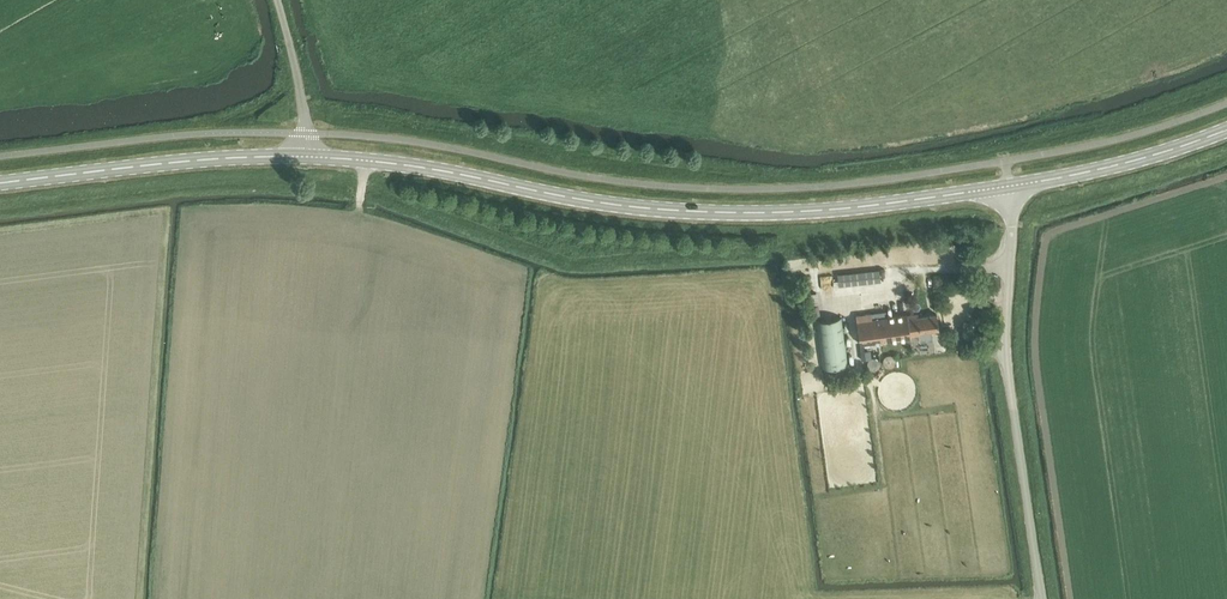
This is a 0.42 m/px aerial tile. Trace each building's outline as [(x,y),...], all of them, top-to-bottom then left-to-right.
[(856,315),(860,344),(910,337),(910,333),(939,329),(937,314),(918,317),(918,314),(907,315),(907,314),(872,319),(871,313),(856,315)] [(835,367),(849,365),(843,317),(816,321),(822,368),(835,367)]
